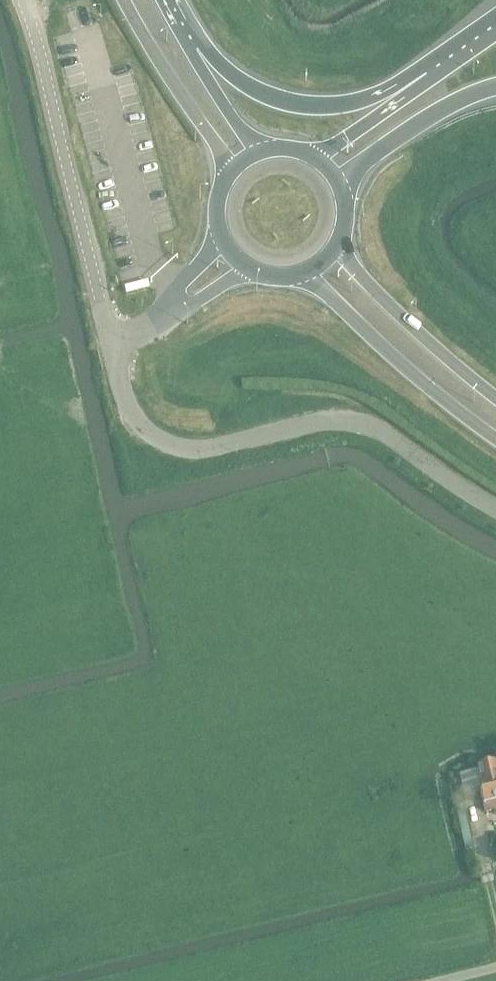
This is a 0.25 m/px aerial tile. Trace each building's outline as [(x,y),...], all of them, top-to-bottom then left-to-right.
[(460,775),(465,798),(481,795),(482,796),(485,813),(495,810),(495,765),(477,769),(477,771),(460,775)] [(472,832),(462,834),(465,852),(476,849),(472,832)]
